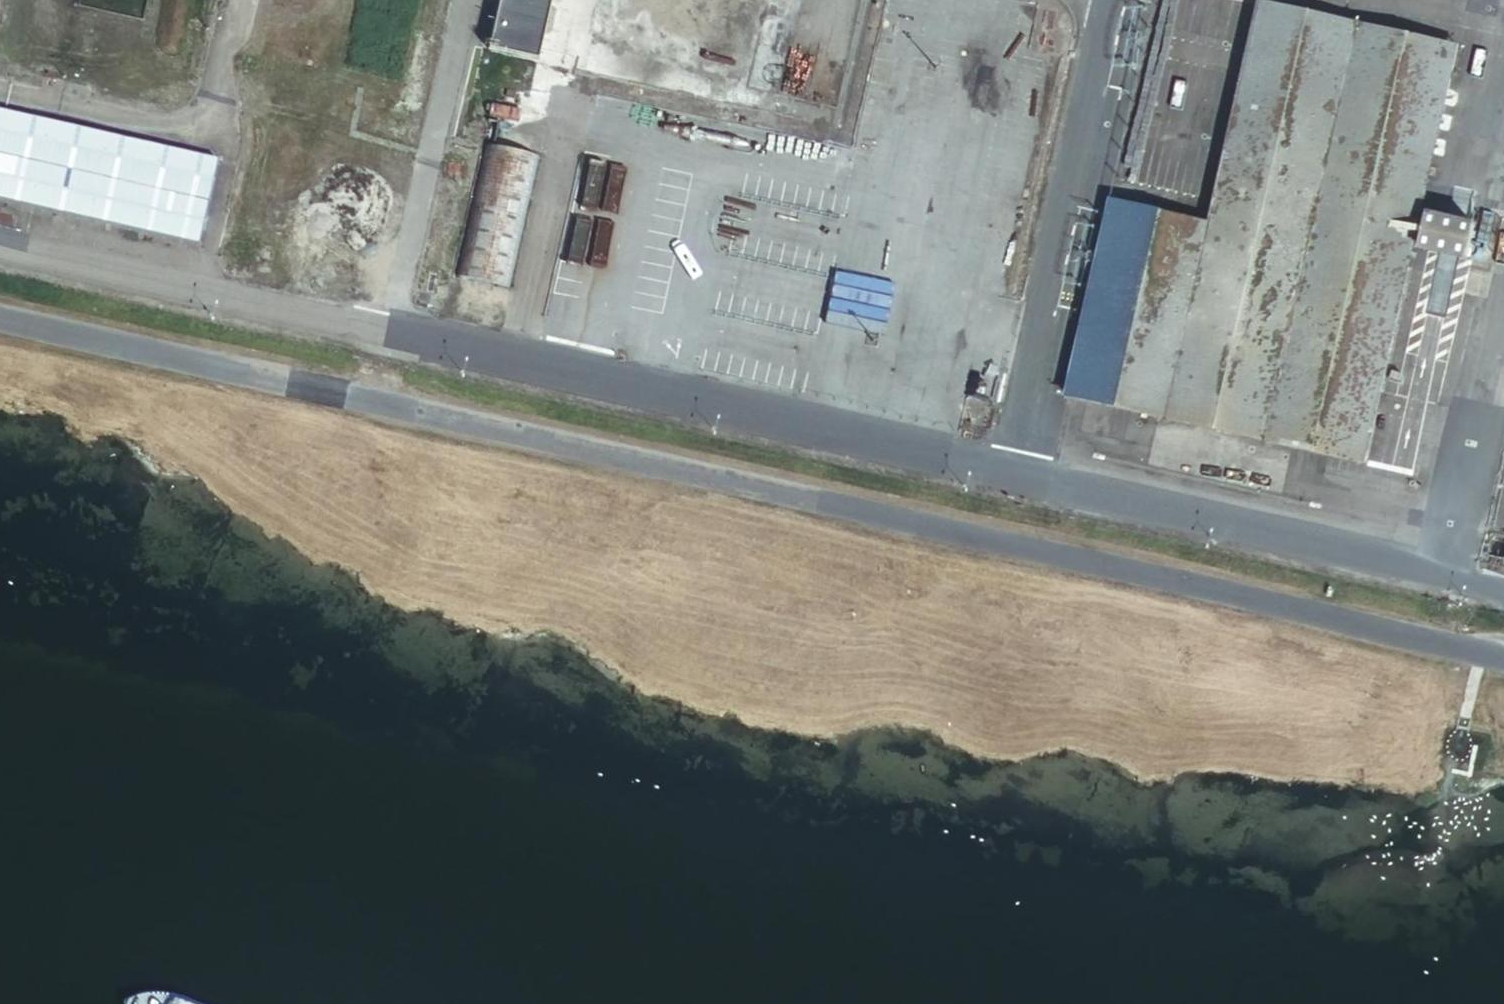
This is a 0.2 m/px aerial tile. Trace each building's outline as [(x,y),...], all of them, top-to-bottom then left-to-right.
[(492,49),(540,59),(552,0),(502,0),(492,49)] [(1235,0),(1156,0),(1067,403),(1169,426),(1261,6),(1235,0)] [(1360,28),(1261,6),(1169,426),(1268,448),(1360,28)] [(1461,50),(1360,28),(1268,448),(1368,470),(1461,50)] [(0,114),(0,203),(198,248),(217,164),(0,114)] [(511,290),(541,159),(487,147),(457,278),(511,290)] [(1480,225),(1432,215),(1425,248),(1473,258),(1480,225)]
